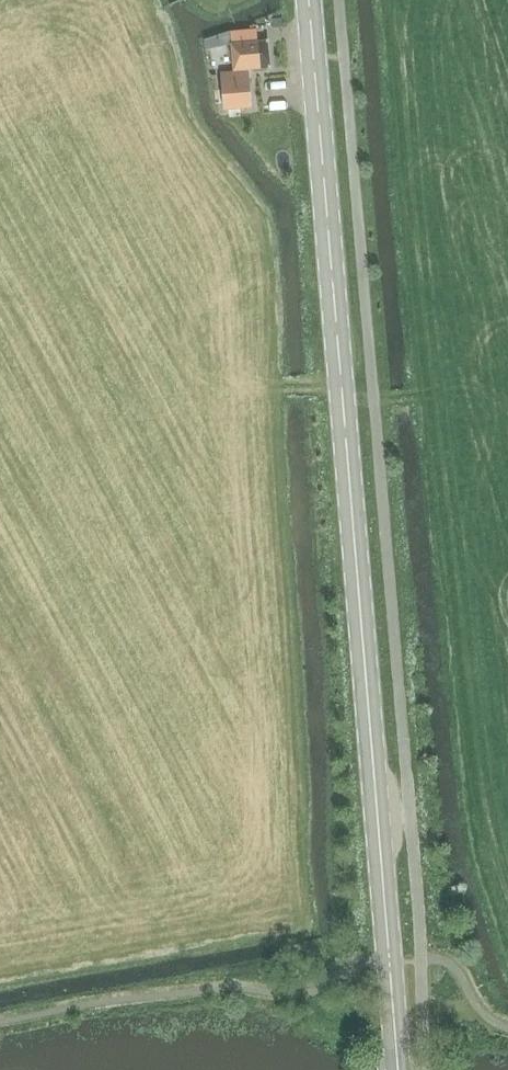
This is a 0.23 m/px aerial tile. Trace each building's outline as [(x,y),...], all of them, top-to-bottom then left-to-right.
[(268,42),(232,45),(234,71),(235,71),(235,73),(221,75),(224,111),(253,108),(250,79),(252,79),(251,70),(271,69),(268,42)]
